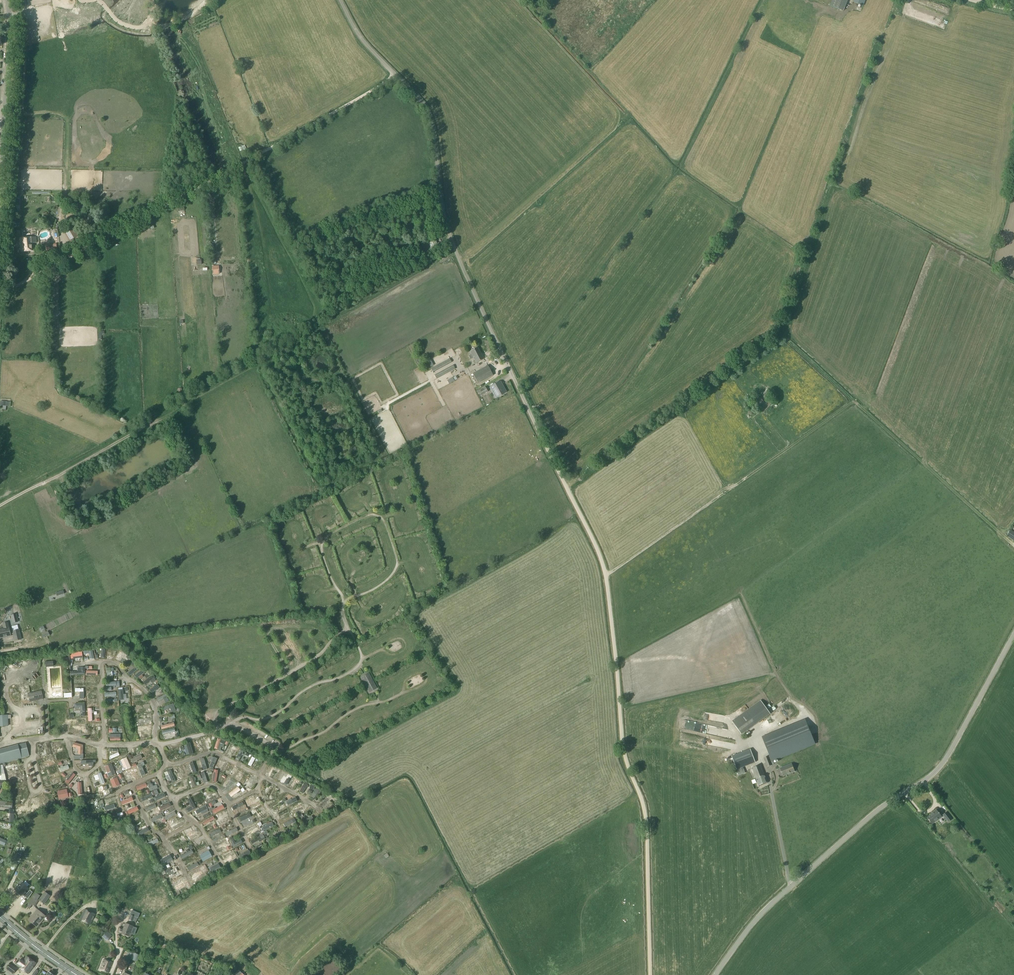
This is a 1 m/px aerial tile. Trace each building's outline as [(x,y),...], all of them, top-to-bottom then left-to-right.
[(843,11),(847,0),(832,0),(829,6),(843,11)] [(63,233),(68,242),(78,236),(72,227),(63,233)] [(21,252),(27,252),(34,251),(33,243),(36,243),(36,237),(26,238),(19,238),(21,252)] [(45,245),(40,245),(41,253),(45,253),(45,251),(56,250),(56,244),(45,245)] [(477,347),(469,352),(471,355),(469,356),(470,359),(473,358),(476,363),(484,359),(477,347)] [(472,374),(475,379),(478,383),(493,374),(488,365),(472,374)] [(435,376),(437,380),(455,370),(453,366),(435,376)] [(490,388),(494,394),(496,393),(498,396),(499,396),(501,396),(503,394),(506,392),(500,382),(490,388)] [(485,387),(477,391),(480,396),(487,392),(485,387)] [(6,410),(6,406),(10,406),(10,402),(0,401),(0,410),(6,411),(6,410)] [(363,568),(358,571),(362,579),(367,576),(363,568)] [(4,629),(0,630),(0,638),(6,637),(11,636),(9,628),(8,628),(7,623),(3,624),(4,629)] [(21,640),(18,630),(12,631),(15,641),(21,640)] [(374,643),(382,639),(379,633),(372,637),(374,643)] [(336,655),(339,661),(344,659),(342,653),(336,655)] [(399,662),(404,660),(400,653),(395,655),(399,662)] [(85,673),(85,671),(82,671),(82,665),(75,665),(75,673),(85,673)] [(133,676),(136,673),(134,671),(139,668),(137,665),(129,671),(133,676)] [(138,676),(145,671),(142,667),(135,672),(138,676)] [(370,675),(362,679),(369,693),(377,689),(370,675)] [(73,692),(85,692),(85,681),(73,680),(73,692)] [(334,696),(341,693),(338,687),(331,690),(334,696)] [(27,693),(29,702),(43,699),(41,690),(27,693)] [(159,701),(168,696),(166,692),(157,697),(159,701)] [(138,707),(145,707),(145,699),(134,699),(134,704),(138,704),(138,707)] [(175,701),(164,705),(166,709),(171,707),(172,708),(176,706),(175,701)] [(732,722),(742,735),(770,715),(761,701),(732,722)] [(139,720),(147,720),(146,716),(151,716),(150,710),(138,711),(139,720)] [(14,724),(21,722),(20,713),(13,714),(14,724)] [(76,716),(76,724),(86,724),(86,716),(76,716)] [(805,720),(762,737),(764,742),(770,756),(768,756),(770,761),(772,761),(815,743),(805,720)] [(150,736),(149,723),(141,723),(141,737),(150,736)] [(163,730),(166,738),(177,734),(174,726),(163,730)] [(186,751),(189,750),(190,753),(194,752),(190,741),(184,743),(186,751)] [(29,756),(25,743),(18,746),(0,751),(0,764),(29,756)] [(127,747),(111,747),(111,755),(115,755),(115,751),(123,751),(128,750),(127,747)] [(241,759),(245,750),(241,748),(237,757),(241,759)] [(57,759),(69,756),(67,749),(56,752),(57,759)] [(743,767),(755,762),(750,749),(731,756),(736,770),(735,770),(737,776),(745,773),(743,767)] [(134,753),(130,755),(132,761),(143,757),(141,753),(135,756),(134,753)] [(150,766),(157,762),(153,754),(146,758),(150,766)] [(211,758),(212,759),(210,765),(214,766),(218,756),(212,754),(211,758)] [(252,764),(256,756),(252,754),(248,762),(252,764)] [(118,772),(132,766),(127,755),(119,759),(122,767),(116,769),(118,772)] [(199,763),(202,762),(204,768),(207,767),(205,756),(198,758),(199,763)] [(772,765),(768,756),(764,758),(767,767),(772,765)] [(226,759),(221,768),(224,770),(229,761),(226,759)] [(141,774),(146,773),(144,764),(146,763),(145,760),(137,762),(141,774)] [(109,762),(103,764),(104,767),(106,766),(107,771),(111,770),(109,762)] [(50,773),(59,770),(57,763),(48,767),(50,773)] [(783,776),(794,771),(791,764),(780,768),(783,776)] [(764,775),(760,765),(752,768),(756,778),(758,785),(759,786),(767,783),(767,782),(764,775)] [(170,782),(177,779),(172,768),(165,771),(170,782)] [(74,770),(66,780),(69,782),(77,773),(74,770)] [(124,773),(127,780),(134,778),(131,770),(124,773)] [(285,775),(288,779),(292,776),(287,770),(278,776),(280,779),(285,775)] [(19,771),(13,773),(14,776),(10,777),(11,780),(21,777),(19,771)] [(95,773),(96,778),(100,777),(102,783),(106,782),(102,771),(95,773)] [(198,784),(196,778),(202,776),(201,774),(195,776),(194,774),(191,775),(194,785),(198,784)] [(118,784),(121,783),(118,775),(111,778),(114,788),(119,786),(118,784)] [(231,786),(235,780),(228,775),(222,784),(226,786),(228,783),(231,786)] [(179,790),(178,788),(189,785),(188,781),(173,785),(175,791),(179,790)] [(138,789),(146,787),(148,792),(150,791),(147,782),(137,785),(138,789)] [(308,791),(308,787),(314,788),(315,783),(308,782),(308,784),(302,784),(301,790),(308,791)] [(106,794),(104,789),(109,787),(108,783),(98,787),(101,795),(106,794)] [(232,795),(242,789),(239,785),(229,791),(232,795)] [(58,788),(59,797),(69,796),(68,787),(58,788)] [(320,789),(317,787),(311,797),(314,799),(320,789)] [(217,792),(210,795),(207,789),(203,791),(202,790),(198,792),(203,803),(219,796),(217,792)] [(278,796),(281,799),(289,792),(286,789),(278,796)] [(192,795),(188,797),(191,805),(187,806),(188,810),(197,807),(192,795)] [(132,796),(121,801),(122,804),(133,800),(132,796)] [(251,808),(261,802),(259,798),(250,804),(248,799),(246,800),(251,808)] [(8,813),(9,814),(8,822),(13,822),(14,814),(13,813),(13,809),(12,809),(12,803),(0,801),(0,808),(9,809),(8,813)] [(150,811),(153,809),(155,813),(158,812),(156,808),(158,807),(156,802),(148,807),(150,811)] [(207,804),(196,808),(198,812),(208,808),(207,804)] [(128,813),(140,808),(138,805),(126,810),(128,813)] [(281,815),(290,810),(288,806),(279,811),(281,815)] [(21,816),(31,811),(29,808),(19,812),(21,816)] [(176,809),(164,815),(162,812),(152,817),(153,820),(161,816),(163,820),(177,813),(176,809)] [(258,819),(268,815),(265,809),(261,811),(262,813),(257,815),(258,819)] [(942,817),(936,810),(932,813),(933,813),(931,814),(930,815),(927,818),(932,824),(942,817)] [(240,817),(242,820),(250,816),(248,812),(240,817)] [(948,822),(952,820),(946,812),(943,815),(948,822)] [(214,814),(203,820),(205,824),(216,818),(214,814)] [(220,823),(231,820),(229,815),(219,819),(220,823)] [(184,819),(173,824),(175,828),(186,822),(184,819)] [(246,826),(247,831),(258,827),(257,822),(246,826)] [(228,834),(239,829),(237,826),(226,831),(228,834)] [(210,831),(213,838),(223,833),(220,827),(210,831)] [(199,829),(189,835),(191,839),(201,833),(199,829)] [(263,832),(260,834),(262,836),(257,840),(259,843),(264,839),(262,837),(265,835),(263,832)] [(237,840),(235,837),(231,839),(235,845),(245,839),(243,836),(237,840)] [(182,857),(194,852),(192,848),(180,853),(182,857)] [(249,848),(240,854),(242,857),(252,851),(249,848)] [(234,849),(225,853),(229,862),(238,858),(234,849)] [(214,852),(202,857),(204,861),(215,856),(214,852)] [(161,860),(165,867),(171,864),(169,861),(175,858),(172,854),(161,860)] [(190,869),(195,878),(205,873),(201,864),(200,865),(198,860),(188,865),(190,869)] [(172,876),(180,872),(177,864),(166,870),(168,874),(170,873),(172,876)] [(172,882),(177,889),(188,883),(183,875),(172,882)] [(22,883),(15,890),(21,896),(22,894),(24,892),(28,888),(22,883)] [(44,904),(50,896),(45,892),(38,900),(44,904)] [(35,893),(26,907),(29,909),(32,905),(34,907),(36,904),(35,903),(40,896),(35,893)] [(88,898),(83,895),(79,902),(84,906),(88,898)] [(71,896),(68,901),(74,905),(77,901),(71,896)] [(90,925),(95,914),(85,909),(80,920),(90,925)] [(28,920),(37,927),(43,919),(45,916),(37,910),(34,913),(28,920)] [(131,912),(130,915),(128,920),(132,921),(135,922),(137,918),(137,917),(136,916),(137,914),(131,912)] [(133,926),(125,923),(123,929),(119,928),(118,932),(121,933),(121,934),(129,937),(129,936),(130,937),(131,934),(130,934),(133,926)] [(107,940),(110,938),(112,936),(107,931),(101,937),(106,941),(107,940)] [(18,967),(23,970),(31,960),(26,956),(23,961),(20,959),(17,963),(15,965),(18,967)] [(104,959),(100,970),(108,973),(109,971),(108,970),(110,967),(111,967),(112,963),(104,959)] [(36,963),(31,960),(23,970),(28,974),(36,963)] [(10,965),(6,970),(13,974),(17,970),(10,965)]
